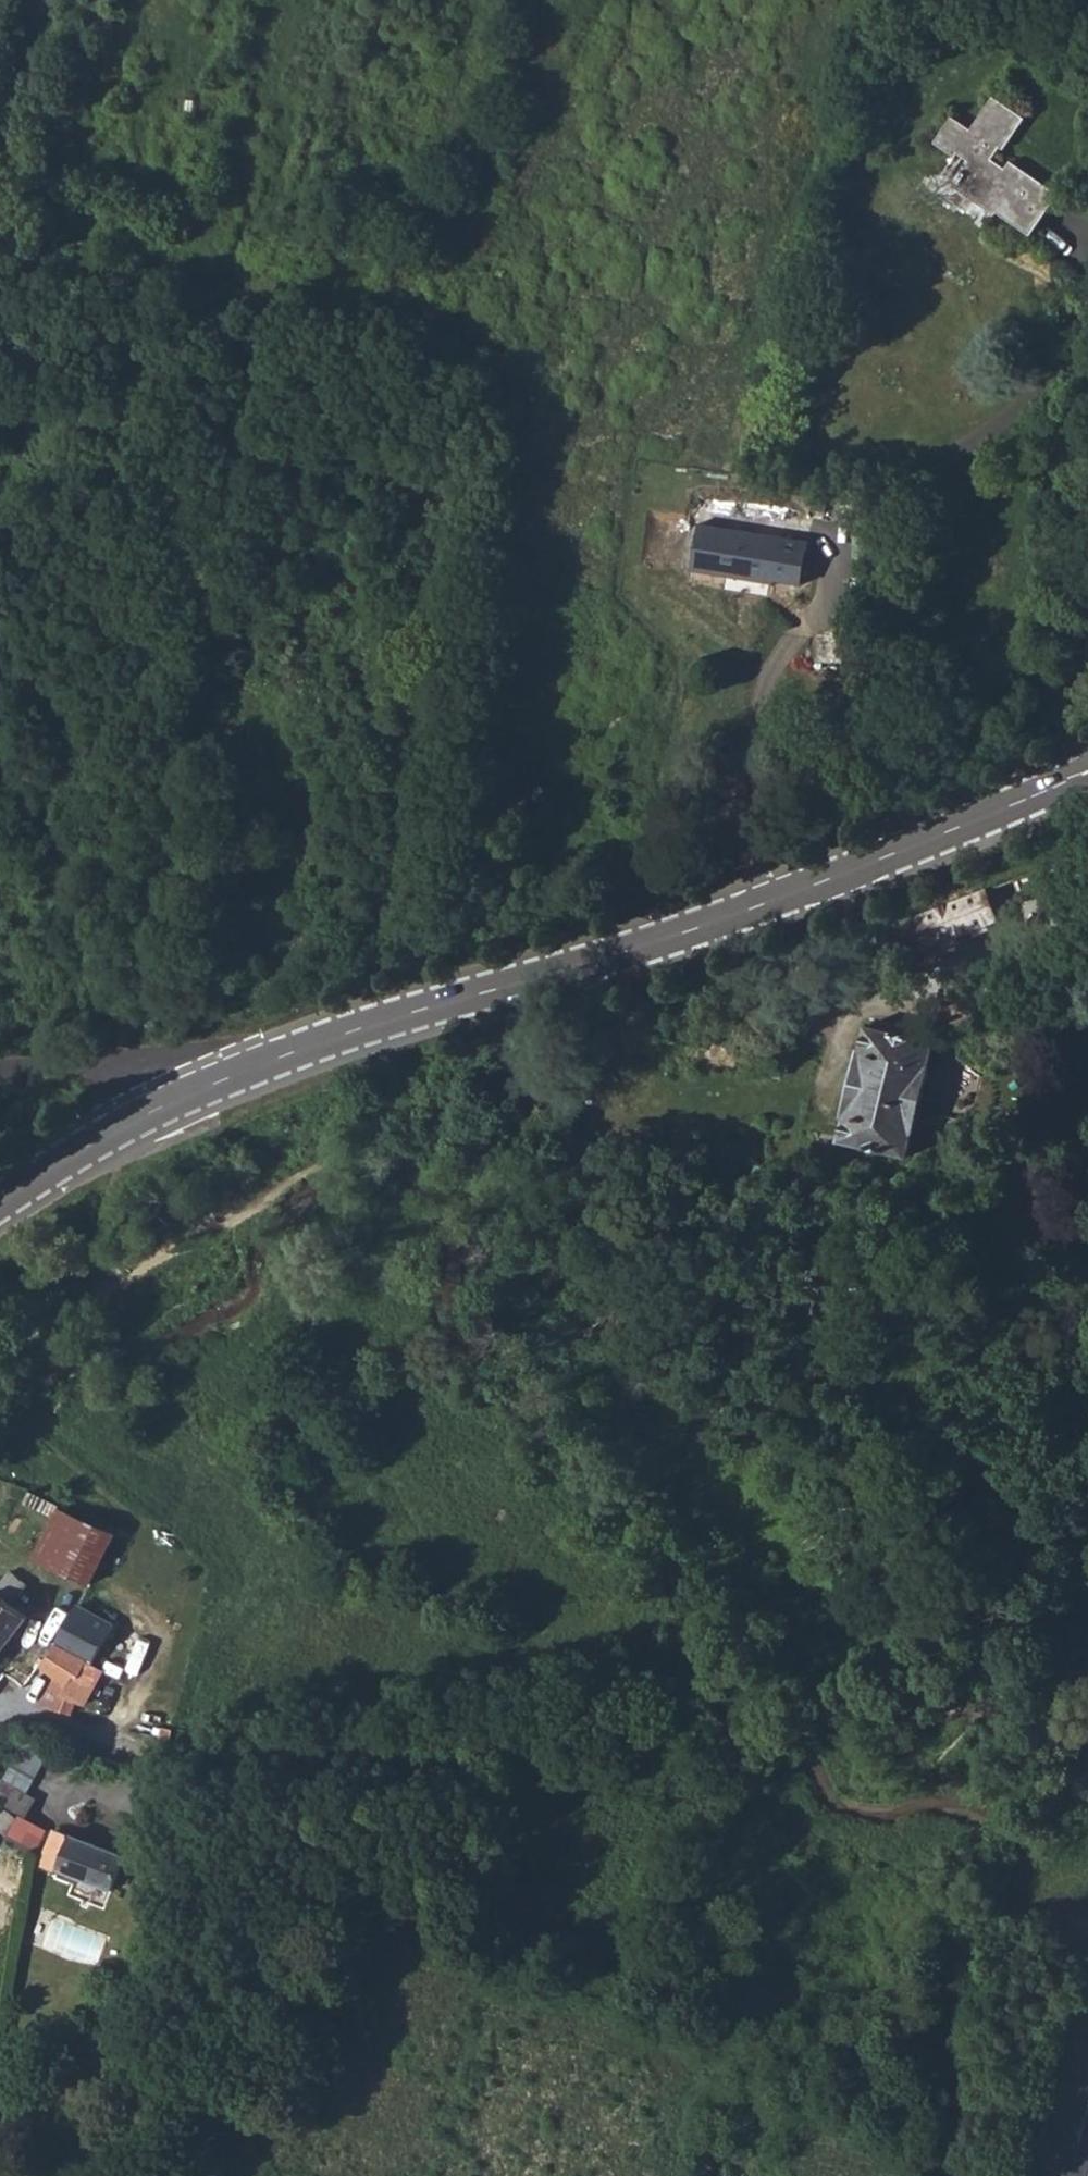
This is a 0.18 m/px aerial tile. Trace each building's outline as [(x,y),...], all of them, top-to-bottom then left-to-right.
[(966,162),(950,187),(988,212),(991,211),(1028,236),(1056,191),(1009,160),(1003,167),(991,160),(996,151),(1002,148),(1022,118),(991,97),(969,129),(951,117),(933,143),(952,156),(956,153),(966,162)] [(720,529),(712,574),(774,583),(778,580),(801,584),(804,568),(807,565),(809,553),(808,550),(809,542),(720,529)] [(999,922),(987,891),(888,930),(901,961),(999,922)] [(865,1031),(840,1145),(907,1160),(911,1147),(933,1047),(865,1031)] [(36,1563),(60,1509),(36,1497),(9,1551),(31,1560),(22,1580),(28,1584),(14,1606),(31,1620),(57,1630),(83,1593),(90,1594),(93,1588),(36,1563)] [(116,1538),(60,1509),(36,1563),(93,1588),(116,1538)] [(13,1572),(0,1587),(0,1659),(31,1620),(14,1606),(28,1584),(22,1580),(13,1572)] [(53,1687),(44,1700),(40,1707),(58,1716),(65,1700),(85,1707),(96,1686),(78,1675),(86,1662),(95,1666),(114,1628),(81,1610),(57,1645),(42,1666),(66,1685),(64,1691),(53,1687)] [(0,1789),(0,1805),(22,1820),(35,1799),(5,1782),(0,1789)] [(13,1842),(22,1820),(0,1805),(0,1833),(13,1842)] [(124,1859),(57,1833),(52,1847),(68,1853),(61,1870),(112,1891),(124,1859)]
